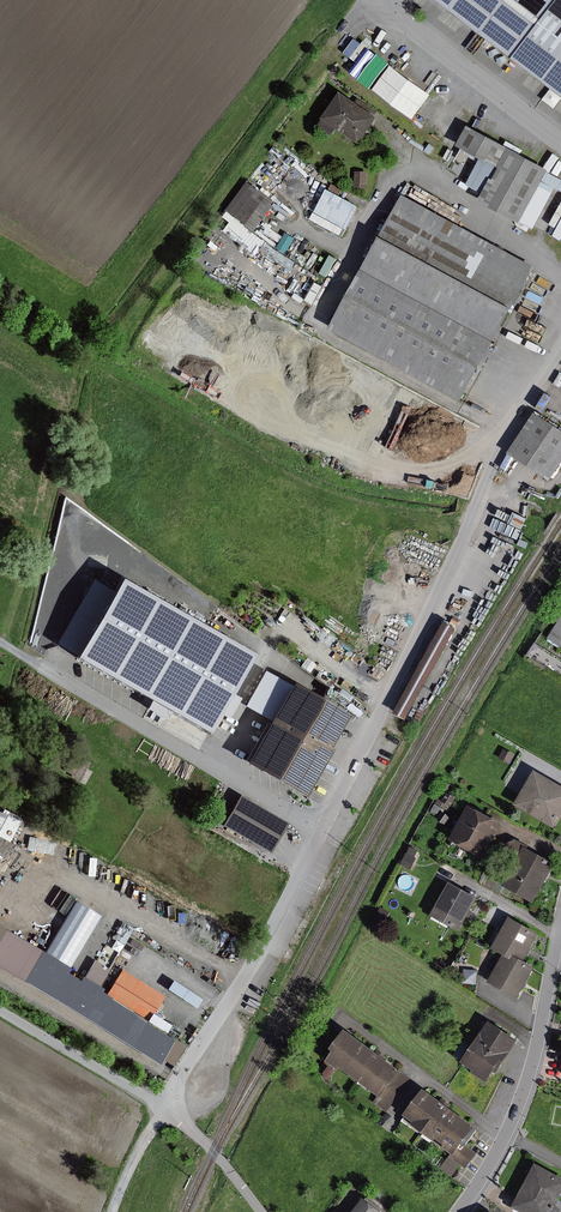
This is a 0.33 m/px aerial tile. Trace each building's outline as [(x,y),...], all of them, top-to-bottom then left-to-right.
[(519,59),(560,2),(560,0),(441,0),(519,59)] [(519,59),(560,92),(560,2),(519,59)] [(432,95),(391,65),(373,90),(413,120),(432,95)] [(379,118),(342,92),(323,119),(325,120),(319,127),(333,136),(338,129),(360,145),(379,118)] [(470,127),(460,146),(482,158),(468,185),(484,194),(480,202),(534,231),(556,189),(560,191),(560,179),(548,172),(550,170),(470,127)] [(435,147),(430,144),(427,148),(413,138),(411,142),(430,155),(435,147)] [(368,172),(356,171),(355,188),(368,188),(368,172)] [(334,180),(323,174),(315,190),(325,195),(311,220),(343,237),(360,207),(338,196),(342,190),(331,184),(334,180)] [(279,204),(249,182),(228,210),(259,232),(279,204)] [(465,400),(537,267),(405,195),(332,328),(465,400)] [(550,225),(556,229),(560,220),(560,205),(550,225)] [(329,256),(297,238),(285,260),(317,278),(329,256)] [(288,269),(281,266),(272,286),(279,290),(288,269)] [(534,412),(499,466),(505,470),(514,457),(550,480),(560,463),(560,429),(534,412)] [(256,653),(124,577),(116,591),(97,580),(61,643),(76,652),(75,654),(151,698),(146,706),(167,718),(172,710),(211,732),(222,713),(229,717),(240,696),(234,692),(256,653)] [(549,639),(560,646),(560,619),(549,639)] [(460,628),(447,621),(396,714),(409,721),(460,628)] [(352,715),(296,683),(250,764),(308,797),(336,749),(333,747),(352,715)] [(516,754),(505,748),(500,758),(511,764),(516,754)] [(84,784),(92,771),(87,768),(90,763),(84,759),(81,765),(69,758),(61,772),(84,784)] [(533,770),(513,805),(543,822),(553,828),(560,813),(560,786),(533,770)] [(456,788),(448,783),(436,803),(449,811),(458,797),(453,794),(456,788)] [(272,854),(290,823),(241,795),(224,826),(272,854)] [(14,805),(0,800),(0,843),(14,805)] [(443,808),(436,804),(431,813),(438,817),(443,808)] [(467,806),(449,839),(482,858),(501,824),(486,816),(467,806)] [(29,834),(36,818),(13,809),(6,825),(29,834)] [(451,817),(444,812),(439,819),(446,824),(451,817)] [(507,878),(488,868),(480,882),(501,894),(505,886),(534,903),(557,864),(527,847),(528,845),(513,837),(507,846),(521,854),(507,878)] [(420,851),(411,846),(402,865),(412,870),(418,859),(416,858),(420,851)] [(475,898),(448,883),(430,916),(457,930),(475,898)] [(53,884),(38,914),(50,920),(65,891),(53,884)] [(71,966),(97,909),(66,895),(40,952),(55,959),(71,966)] [(392,912),(382,906),(369,928),(380,934),(392,912)] [(508,918),(491,948),(504,955),(510,958),(511,956),(522,961),(528,950),(537,934),(508,918)] [(516,998),(534,968),(522,961),(511,956),(510,958),(504,955),(488,982),(516,998)] [(112,967),(97,958),(86,977),(101,986),(112,967)] [(478,985),(479,970),(465,969),(464,983),(478,985)] [(201,999),(172,980),(166,989),(195,1008),(201,999)] [(178,1005),(163,996),(152,1014),(149,1012),(145,1019),(176,1038),(180,1032),(167,1024),(178,1005)] [(519,1040),(491,1022),(464,1063),(475,1070),(474,1072),(488,1082),(495,1071),(497,1073),(519,1040)] [(413,1078),(349,1030),(335,1049),(338,1051),(330,1061),(341,1070),(343,1067),(379,1095),(374,1102),(387,1112),(413,1078)] [(335,1071),(329,1066),(323,1074),(329,1079),(335,1071)] [(452,1072),(447,1068),(441,1076),(447,1080),(452,1072)] [(476,1130),(423,1091),(404,1117),(411,1122),(410,1124),(432,1140),(434,1139),(442,1144),(443,1148),(450,1154),(448,1157),(459,1165),(463,1167),(474,1152),(471,1150),(465,1145),(476,1130)] [(448,1157),(440,1168),(451,1176),(459,1165),(448,1157)] [(538,1163),(514,1208),(522,1211),(560,1211),(560,1209),(556,1206),(560,1198),(560,1175),(538,1163)] [(365,1199),(355,1211),(383,1211),(365,1199)]
